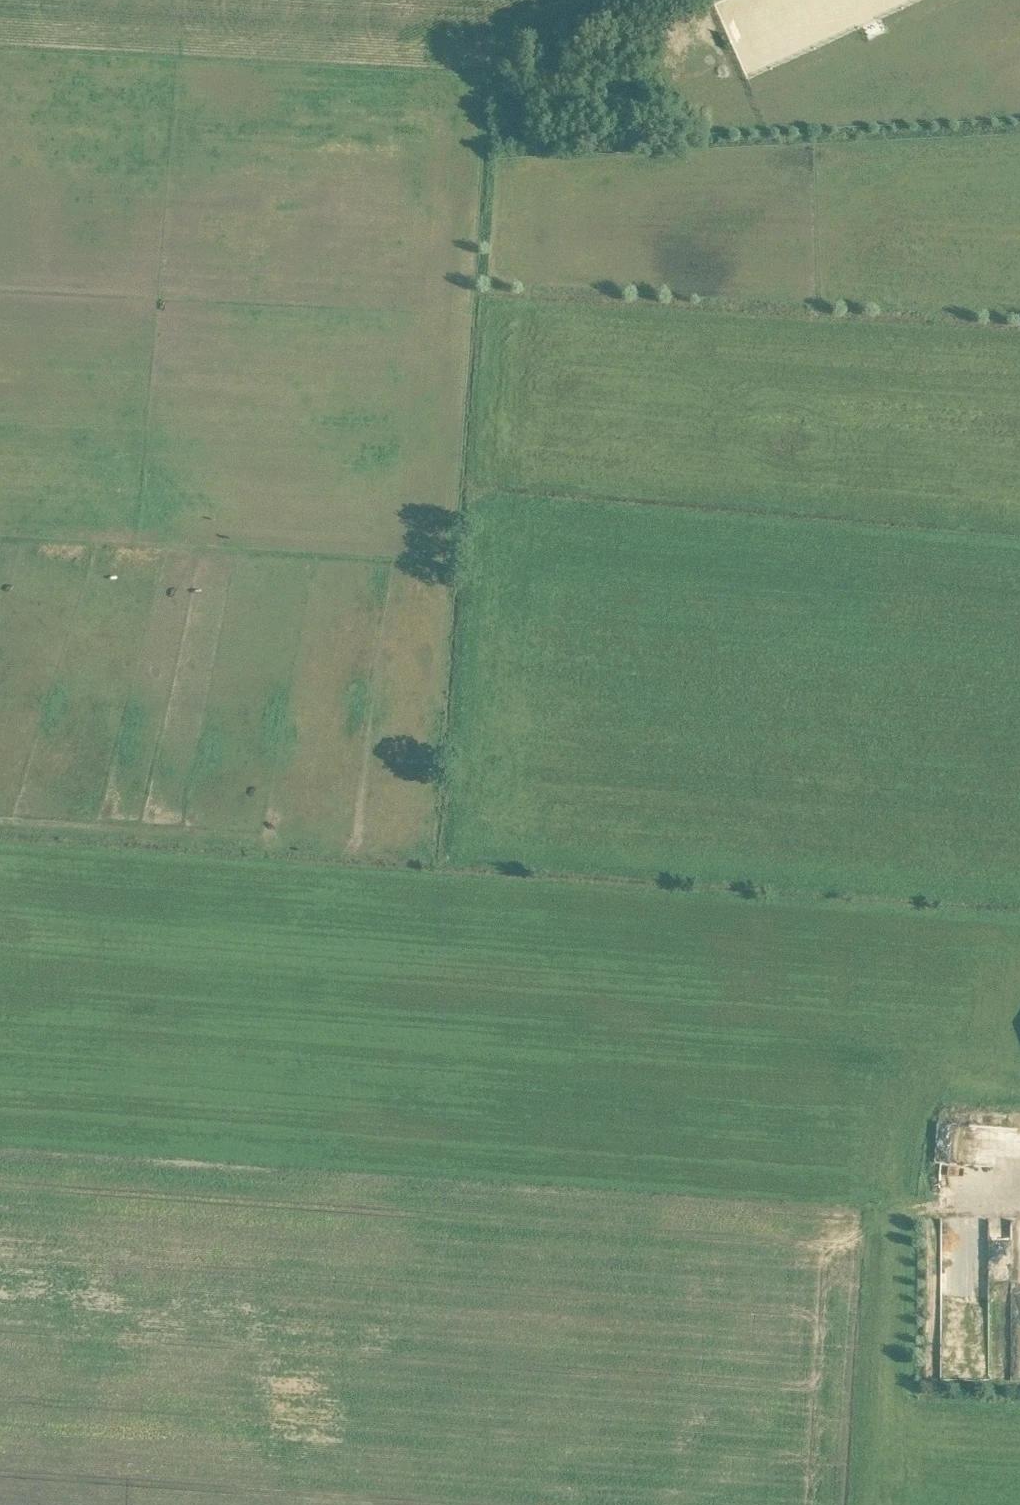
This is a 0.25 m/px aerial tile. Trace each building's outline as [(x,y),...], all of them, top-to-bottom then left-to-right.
[(987,1274),(1007,1278),(1011,1256),(992,1253),(987,1274)]
